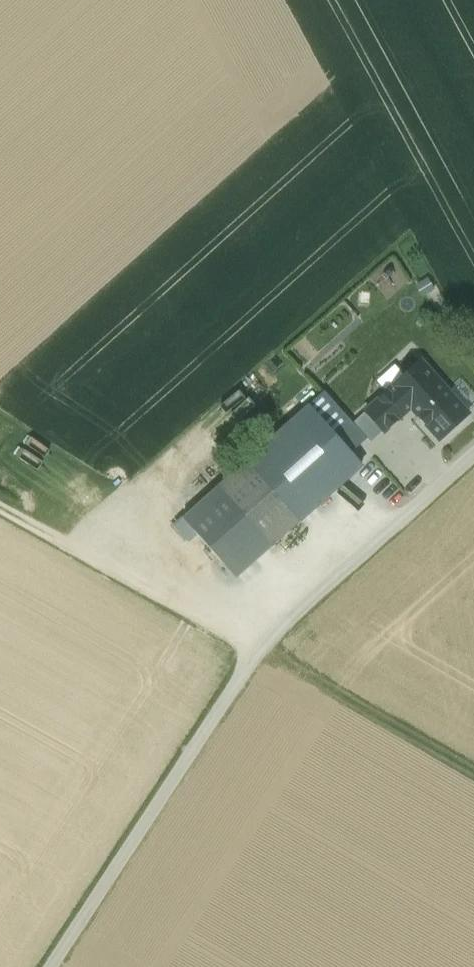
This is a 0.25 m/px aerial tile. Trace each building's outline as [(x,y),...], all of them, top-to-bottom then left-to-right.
[(408,404),(437,379),(421,361),(353,421),(371,441),(410,406),(408,404)] [(410,406),(439,438),(467,412),(437,379),(408,404),(410,406)] [(240,388),(212,407),(225,424),(252,405),(240,388)] [(307,407),(334,437),(350,424),(323,394),(307,407)] [(307,407),(218,488),(271,547),(361,467),(334,437),(307,407)]
